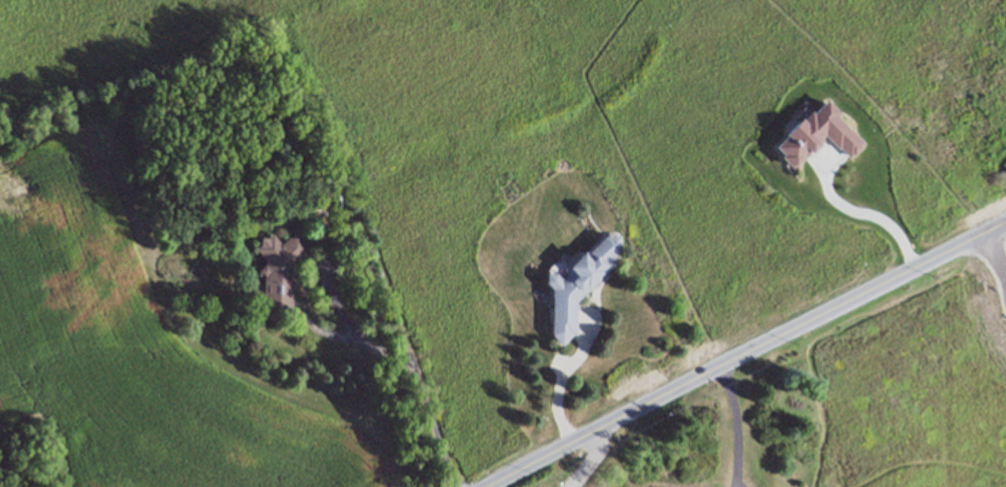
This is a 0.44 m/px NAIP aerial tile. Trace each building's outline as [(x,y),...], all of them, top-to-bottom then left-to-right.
[(263,275),(259,268),(264,264),(265,258),(256,247),(260,244),(260,236),(268,237),(272,232),(281,243),(296,230),(311,248),(295,263),(294,279),(300,284),(294,288),(292,318),(286,314),(275,327),(271,319),(263,319),(264,310),(261,307),(263,275)] [(551,288),(544,281),(544,272),(556,272),(561,277),(567,272),(567,266),(583,251),(587,251),(605,234),(620,234),(621,250),(611,258),(615,264),(576,301),(575,333),(572,333),(561,345),(551,332),(551,288)]
